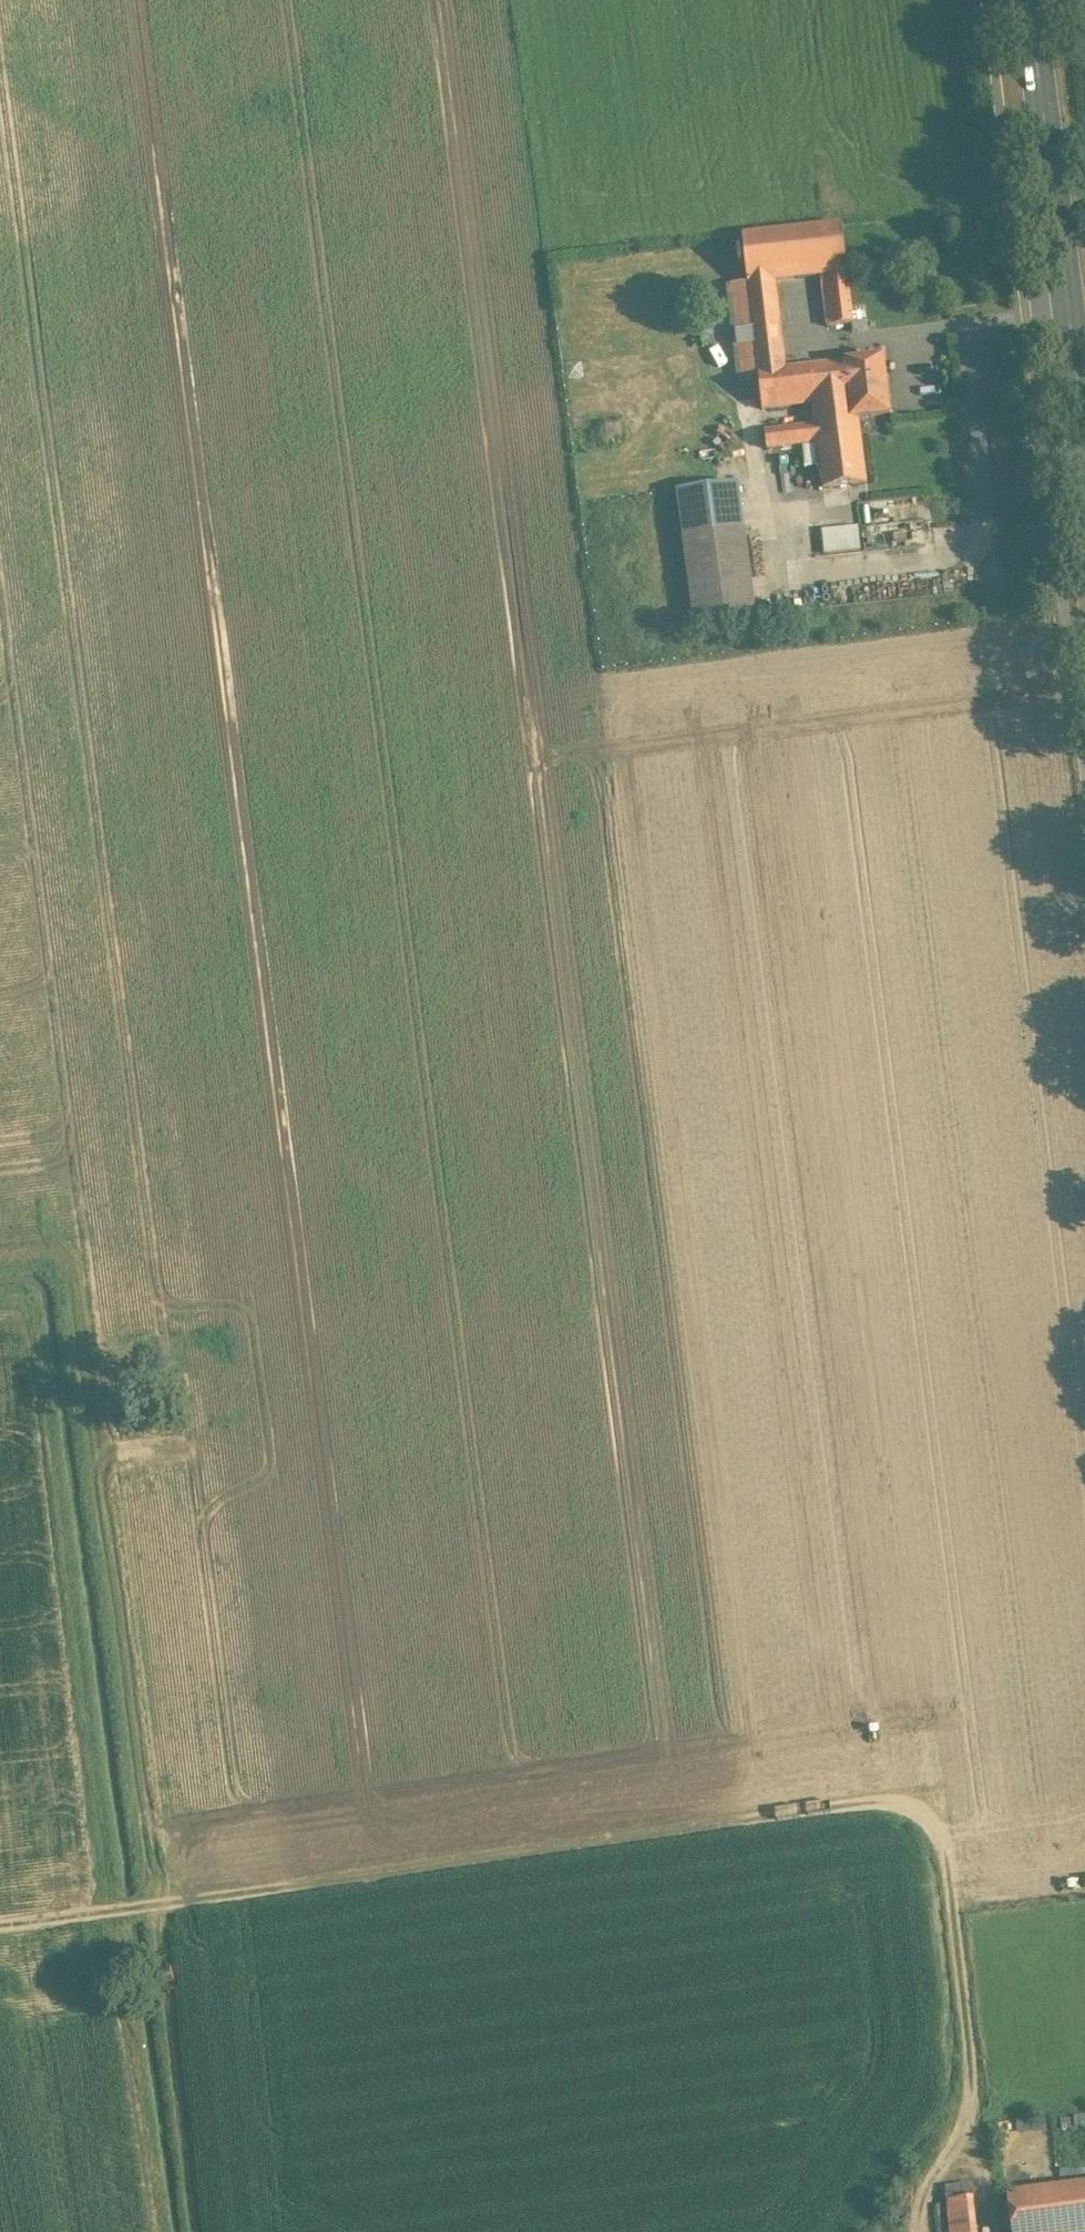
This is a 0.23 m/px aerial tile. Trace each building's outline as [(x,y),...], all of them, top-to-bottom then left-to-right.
[(842,225),(742,236),(748,283),(748,284),(847,273),(842,225)] [(847,273),(828,275),(834,326),(853,324),(847,273)] [(774,281),(748,284),(750,299),(776,296),(774,281)] [(748,283),(728,285),(734,331),(753,329),(750,299),(748,284),(748,283)] [(776,296),(750,299),(753,329),(779,325),(776,296)] [(846,363),(785,369),(782,343),(738,348),(742,379),(759,377),(763,410),(813,404),(817,428),(765,433),(767,450),(818,444),(823,489),(867,485),(859,419),(856,419),(854,400),(850,400),(846,363)] [(883,359),(846,363),(850,400),(854,400),(856,419),(859,419),(890,415),(883,359)] [(739,484),(677,492),(695,624),(757,616),(739,484)] [(922,500),(871,498),(870,520),(899,522),(899,521),(921,522),(922,500)] [(858,525),(819,527),(820,552),(859,550),(858,525)] [(1007,2192),(1012,2231),(1084,2231),(1084,2182),(1007,2192)] [(972,2183),(945,2186),(947,2200),(973,2196),(972,2183)] [(947,2200),(950,2231),(977,2231),(973,2196),(947,2200)]
